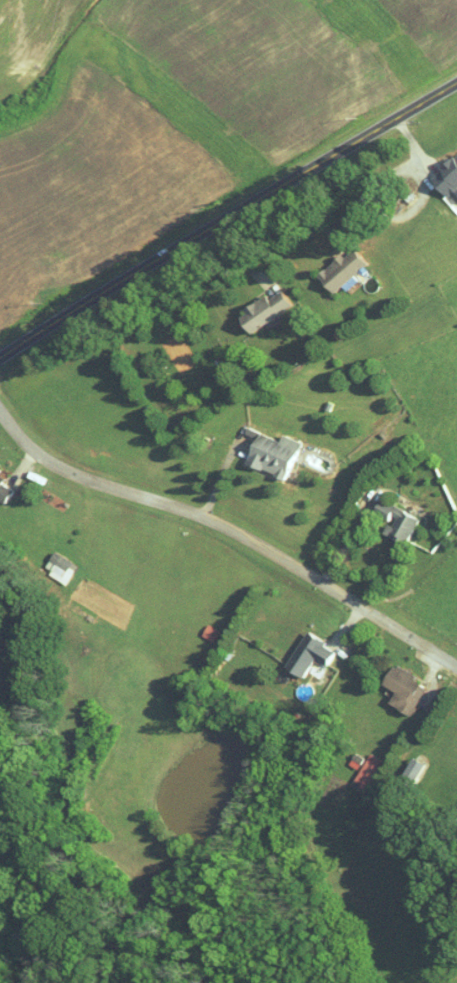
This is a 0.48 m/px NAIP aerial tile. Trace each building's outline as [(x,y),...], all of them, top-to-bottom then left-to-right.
[(456,152),(428,179),(446,198),(456,187),(456,152)] [(316,277),(330,292),(338,285),(344,291),(356,280),(351,276),(364,264),(351,249),(341,258),(338,256),(316,277)] [(246,333),(290,308),(280,290),(266,298),(265,296),(235,313),(246,333)] [(278,440),(255,433),(244,466),(285,479),(298,442),(279,435),(278,440)] [(10,493),(0,484),(0,505),(10,493)] [(74,566),(57,556),(46,576),(63,585),(74,566)] [(199,635),(210,642),(217,631),(206,624),(199,635)] [(312,659),(324,666),(334,651),(304,633),(283,668),(300,678),(312,659)] [(386,703),(408,716),(424,689),(410,681),(413,675),(393,663),(380,685),(393,692),(386,703)] [(363,790),(379,760),(367,754),(351,783),(363,790)]
